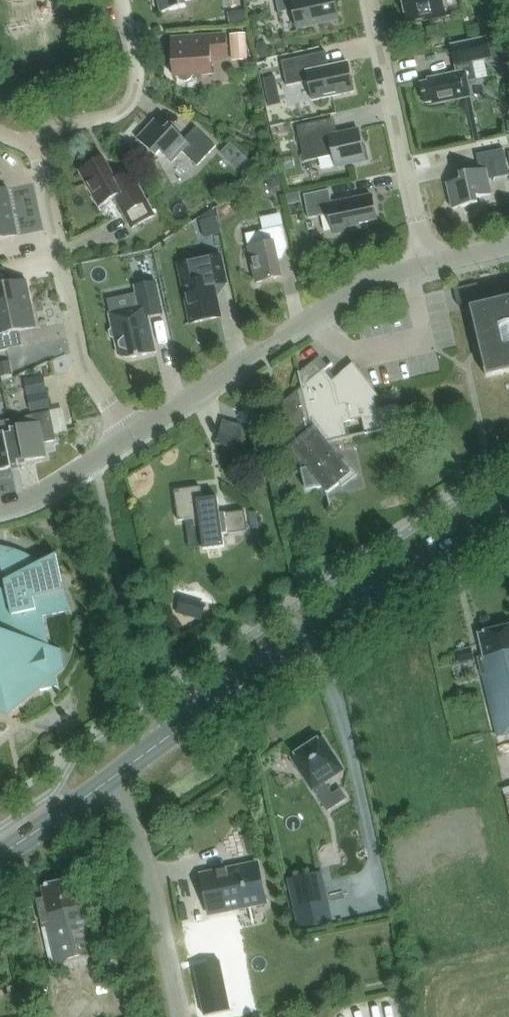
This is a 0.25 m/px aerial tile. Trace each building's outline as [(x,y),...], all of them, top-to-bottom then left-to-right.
[(161,13),(187,7),(185,1),(191,0),(158,0),(161,13)] [(335,0),(276,0),(279,13),(294,10),(298,29),(339,21),(335,0)] [(408,22),(426,18),(427,21),(446,17),(442,0),(404,0),(408,22)] [(245,10),(228,12),(230,24),(246,21),(245,10)] [(248,60),(246,33),(230,35),(232,62),(248,60)] [(473,61),(492,57),(493,62),(508,58),(508,53),(505,34),(451,45),(457,73),(429,79),(429,82),(421,83),(426,104),(433,102),(434,105),(471,97),(468,82),(477,80),(473,61)] [(191,79),(193,76),(212,74),(211,58),(227,57),(226,35),(172,39),(175,77),(179,77),(182,80),(186,81),(191,79)] [(314,70),(311,55),(281,61),(287,86),(309,82),(313,101),(354,92),(348,63),(329,67),(314,70)] [(276,76),(265,78),(270,103),(281,101),(276,76)] [(197,166),(216,147),(196,127),(185,139),(171,126),(167,130),(156,120),(138,139),(157,157),(161,153),(171,163),(182,152),(197,166)] [(336,168),(369,160),(366,146),(363,147),(359,129),(328,136),(325,121),(297,127),(305,162),(334,156),(336,168)] [(244,175),(254,164),(232,143),(222,154),(244,175)] [(478,204),(477,198),(492,195),(489,180),(508,176),(508,173),(504,149),(477,155),(480,170),(461,174),(462,180),(447,183),(453,209),(478,204)] [(132,229),(155,216),(131,172),(116,180),(104,158),(80,172),(99,207),(115,198),(132,229)] [(284,186),(280,172),(267,175),(271,189),(284,186)] [(13,212),(8,189),(0,190),(0,215),(13,212)] [(304,195),(309,219),(330,214),(334,234),(361,229),(360,224),(377,220),(372,195),(332,204),(329,190),(304,195)] [(0,215),(0,239),(18,235),(13,212),(0,215)] [(219,217),(202,220),(205,233),(221,230),(219,217)] [(264,231),(246,235),(249,248),(256,283),(282,278),(277,251),(288,249),(283,226),(264,231)] [(191,323),(221,317),(214,286),(226,283),(220,256),(179,265),(191,323)] [(32,304),(27,281),(0,286),(0,311),(32,304)] [(163,314),(156,282),(135,286),(140,307),(110,314),(113,328),(110,331),(111,337),(115,339),(119,355),(129,359),(156,353),(149,317),(163,314)] [(466,287),(468,295),(479,292),(477,284),(466,287)] [(456,298),(468,295),(466,287),(454,290),(456,298)] [(479,292),(468,295),(470,303),(481,300),(479,292)] [(470,303),(468,295),(456,298),(458,305),(470,303)] [(487,377),(508,371),(508,297),(470,307),(481,351),(487,377)] [(32,304),(0,311),(0,351),(8,349),(5,334),(37,328),(32,304)] [(14,375),(11,361),(0,363),(0,377),(14,375)] [(362,414),(366,434),(415,423),(415,422),(412,422),(398,404),(377,409),(374,398),(379,396),(353,363),(332,380),(325,371),(333,364),(332,363),(297,392),(276,409),(276,410),(302,442),(293,450),(301,461),(303,461),(305,469),(297,471),(298,473),(302,472),(307,490),(325,486),(331,508),(332,507),(328,493),(340,484),(342,486),(357,474),(345,459),(342,461),(328,443),(348,438),(344,422),(351,421),(350,416),(362,414)] [(28,396),(47,392),(44,376),(25,379),(28,396)] [(50,408),(47,392),(28,396),(32,411),(50,408)] [(27,417),(10,421),(20,469),(19,462),(46,457),(43,443),(57,440),(51,411),(26,416),(27,417)] [(243,445),(246,422),(221,420),(219,442),(243,445)] [(0,423),(0,470),(19,467),(19,469),(20,469),(10,421),(0,423)] [(279,491),(289,484),(284,468),(274,471),(279,491)] [(200,518),(204,546),(204,550),(225,547),(223,534),(248,531),(245,511),(221,514),(218,497),(203,499),(201,487),(175,490),(179,521),(185,520),(200,518)] [(65,590),(57,555),(41,562),(27,554),(12,549),(0,547),(0,559),(7,591),(0,593),(0,715),(11,718),(41,690),(58,687),(58,688),(59,687),(57,676),(65,668),(61,649),(50,646),(44,617),(70,611),(71,612),(72,611),(70,604),(66,594),(65,591),(66,591),(65,590)] [(508,734),(508,626),(479,634),(485,657),(479,658),(498,737),(508,734)] [(474,659),(472,648),(457,652),(459,662),(474,659)] [(322,739),(293,757),(313,788),(322,802),(332,796),(323,782),(342,769),(322,739)] [(332,796),(322,802),(328,811),(347,798),(342,790),(332,796)] [(337,807),(341,839),(361,837),(357,805),(337,807)] [(202,875),(210,914),(266,903),(262,882),(261,882),(258,863),(202,875)] [(89,910),(81,912),(73,877),(40,885),(43,898),(35,900),(52,971),(100,960),(104,981),(125,976),(119,949),(99,954),(89,910)] [(37,922),(34,907),(22,909),(25,925),(37,922)] [(228,1009),(214,935),(189,941),(203,1014),(228,1009)]
